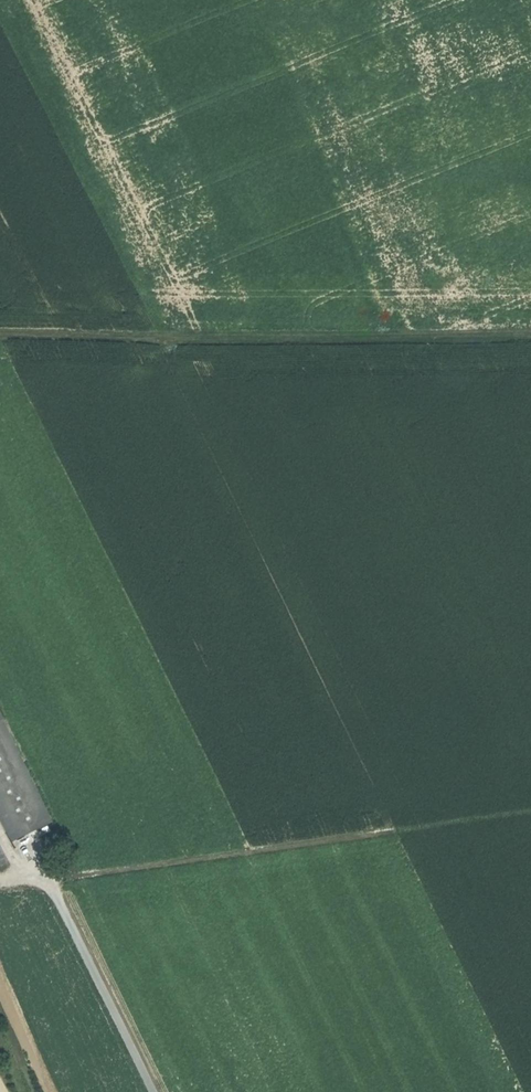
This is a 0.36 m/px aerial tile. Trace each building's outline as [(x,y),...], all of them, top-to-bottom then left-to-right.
[(10,840),(51,821),(3,718),(0,719),(0,820),(10,840)]
